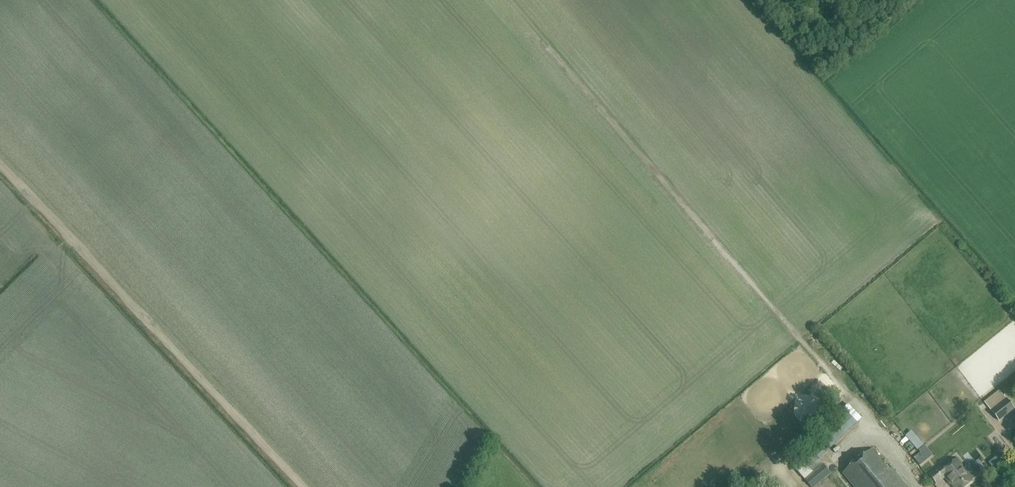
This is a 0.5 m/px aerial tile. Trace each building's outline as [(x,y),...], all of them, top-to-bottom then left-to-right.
[(990,411),(999,422),(1014,409),(1006,398),(990,411)] [(975,429),(960,439),(965,447),(980,437),(975,429)] [(914,458),(919,465),(931,456),(924,446),(918,451),(920,453),(914,458)] [(872,449),(843,473),(854,486),(903,486),(872,449)] [(831,474),(819,460),(814,454),(805,462),(796,470),(805,480),(811,486),(815,486),(831,474)] [(1003,464),(1007,461),(1002,454),(990,463),(996,470),(1003,464)] [(942,465),(935,456),(929,461),(936,470),(930,475),(937,484),(945,477),(951,484),(952,483),(955,486),(965,486),(971,482),(963,471),(965,470),(957,460),(951,464),(953,466),(947,471),(942,465)]
